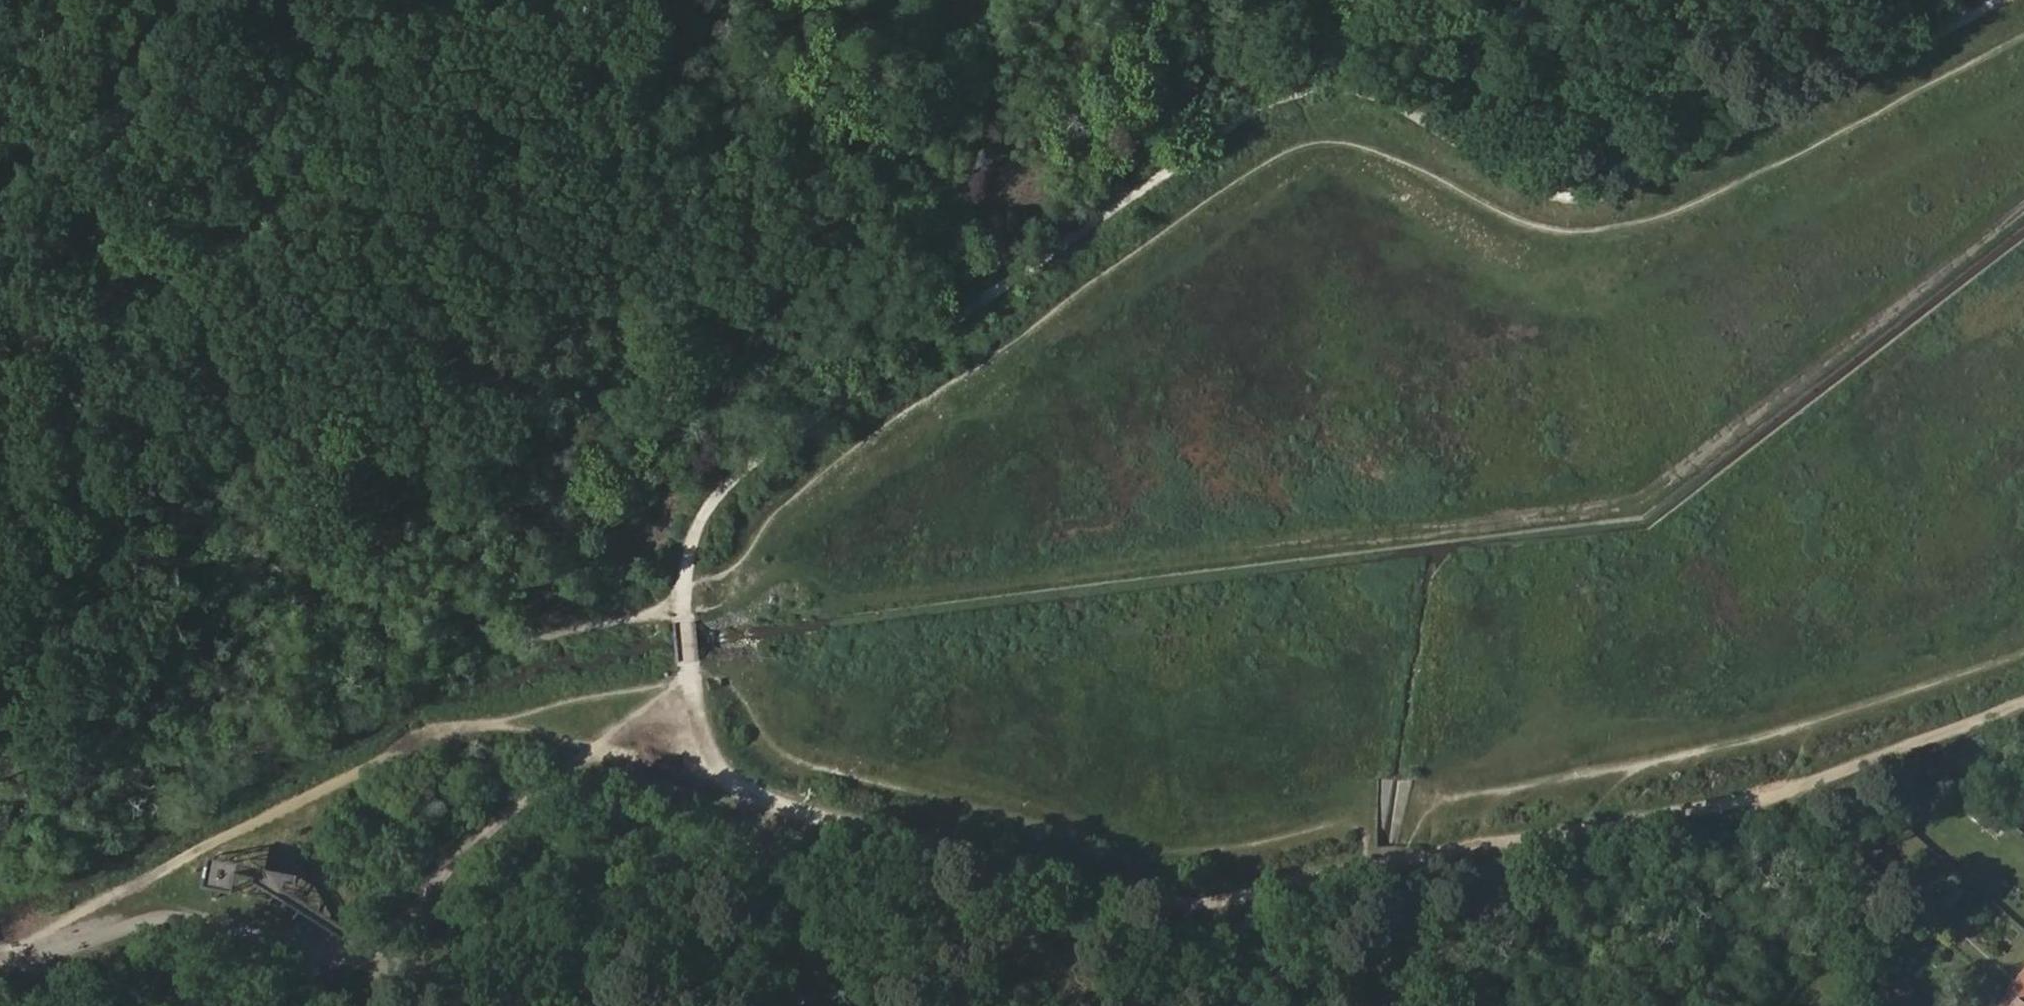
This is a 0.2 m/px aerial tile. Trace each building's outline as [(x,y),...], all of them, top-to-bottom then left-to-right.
[(2003,817),(2015,827),(2023,818),(2023,805),(2019,800),(2003,817)] [(2003,817),(1987,802),(1972,820),(1988,835),(2003,817)] [(2021,1005),(2023,1005),(2023,987),(2013,1000),(2018,1003),(2021,1005)]
